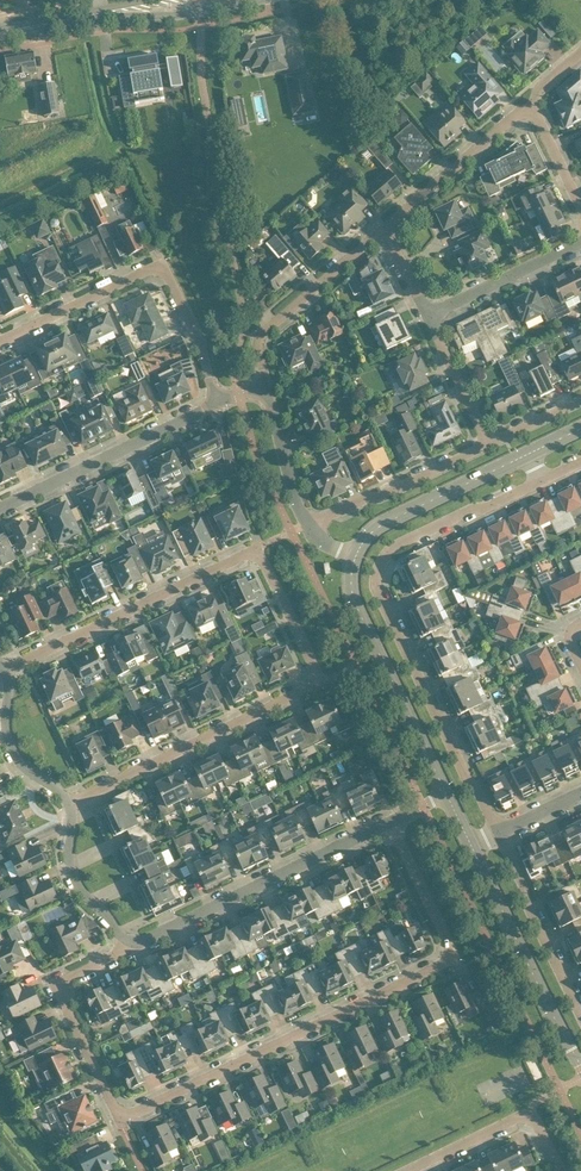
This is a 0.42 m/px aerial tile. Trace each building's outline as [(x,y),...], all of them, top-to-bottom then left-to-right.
[(557,33),(541,21),(539,23),(551,37),(557,33)] [(512,39),(502,47),(508,53),(508,54),(515,63),(514,64),(521,72),(522,71),(524,73),(543,56),(540,53),(550,44),(538,30),(528,39),(527,37),(518,45),(512,39)] [(288,69),(281,37),(262,41),(262,43),(256,44),(254,36),(250,37),(249,35),(243,36),(242,39),(239,39),(243,61),(251,59),(253,68),(262,66),(263,74),(288,69)] [(456,47),(463,55),(470,49),(463,41),(456,47)] [(37,72),(34,52),(5,57),(9,77),(37,72)] [(134,95),(163,89),(160,70),(168,69),(171,88),(183,86),(178,57),(166,59),(167,64),(159,65),(157,54),(128,59),(130,71),(133,71),(133,74),(119,76),(125,108),(136,106),(135,104),(139,103),(139,102),(135,103),(134,95)] [(499,101),(496,98),(503,92),(478,64),(466,75),(475,85),(460,97),(479,119),(499,101)] [(580,120),(580,102),(577,95),(580,92),(580,70),(564,85),(557,91),(557,92),(562,101),(559,103),(555,104),(560,114),(566,127),(580,120)] [(316,110),(308,72),(287,76),(295,115),(316,110)] [(420,80),(426,88),(430,84),(433,82),(427,74),(420,80)] [(60,113),(54,82),(39,85),(44,116),(60,113)] [(240,100),(231,101),(236,127),(245,125),(240,100)] [(444,148),(456,137),(462,133),(459,129),(466,123),(450,105),(433,120),(434,121),(427,128),(444,148)] [(402,110),(395,117),(400,123),(403,123),(409,118),(402,110)] [(413,176),(432,159),(426,152),(423,152),(423,148),(422,148),(428,143),(411,123),(394,138),(395,139),(396,138),(403,147),(403,149),(401,148),(400,151),(402,151),(399,159),(398,158),(413,176)] [(393,164),(373,141),(367,147),(386,169),(393,164)] [(508,156),(506,158),(515,176),(531,169),(536,175),(537,175),(547,170),(535,144),(524,148),(522,143),(519,144),(517,142),(506,152),(508,156)] [(500,192),(499,184),(515,176),(506,158),(487,166),(490,173),(480,178),(489,197),(500,192),(500,193),(500,192)] [(331,174),(331,181),(339,181),(339,171),(335,171),(331,171),(331,174)] [(366,190),(379,205),(401,185),(388,171),(366,190)] [(124,181),(117,184),(121,192),(127,189),(124,181)] [(339,229),(338,230),(343,235),(344,235),(349,231),(350,229),(349,228),(364,215),(361,211),(368,205),(352,187),(338,199),(341,203),(328,214),(340,227),(339,229)] [(533,209),(537,217),(557,207),(550,191),(544,194),(543,196),(541,195),(538,188),(519,197),(527,212),(533,209)] [(101,208),(95,195),(84,200),(97,228),(105,224),(108,222),(101,208)] [(499,196),(491,200),(495,208),(502,204),(499,196)] [(435,212),(442,226),(445,231),(446,230),(448,229),(453,238),(477,226),(468,208),(459,212),(454,203),(449,205),(448,204),(440,207),(441,209),(435,212)] [(502,207),(496,210),(499,216),(505,213),(502,207)] [(559,226),(565,223),(557,207),(537,217),(541,225),(535,228),(542,244),(561,235),(557,228),(556,227),(557,225),(559,226)] [(36,233),(42,235),(49,232),(44,221),(33,226),(36,233)] [(120,257),(127,253),(129,256),(144,249),(139,238),(141,236),(138,228),(135,229),(134,227),(133,227),(130,221),(116,227),(119,234),(118,234),(121,239),(114,243),(120,257)] [(288,233),(283,238),(295,252),(300,247),(310,259),(323,248),(318,243),(317,242),(320,240),(321,240),(329,233),(319,222),(308,231),(306,229),(294,240),(288,233)] [(105,224),(97,228),(103,239),(111,235),(105,224)] [(482,231),(464,239),(459,241),(463,249),(455,253),(465,274),(488,263),(482,251),(490,247),(482,231)] [(108,256),(98,235),(90,239),(91,240),(77,247),(80,252),(79,253),(80,255),(81,255),(83,260),(76,263),(80,273),(88,269),(90,274),(101,269),(100,268),(104,266),(100,259),(108,256)] [(300,263),(276,235),(266,244),(279,259),(262,274),(265,276),(264,277),(276,291),(296,274),(292,270),(300,263)] [(0,240),(0,241),(4,249),(9,247),(4,238),(0,240)] [(517,256),(524,252),(518,240),(511,243),(517,256)] [(35,256),(37,261),(26,266),(40,296),(57,288),(55,284),(65,279),(57,262),(59,261),(53,248),(35,256)] [(509,250),(507,254),(509,259),(516,255),(513,249),(509,250)] [(376,275),(370,260),(355,273),(360,284),(363,282),(367,289),(365,290),(364,293),(366,297),(368,298),(371,297),(374,305),(385,299),(394,295),(389,286),(391,286),(388,280),(387,281),(382,272),(376,275)] [(0,284),(0,304),(4,312),(6,315),(25,306),(20,297),(27,293),(28,293),(26,289),(15,267),(0,274),(1,276),(4,282),(0,284)] [(567,272),(579,295),(578,293),(580,292),(580,269),(580,268),(577,269),(576,268),(567,272)] [(579,295),(567,272),(559,276),(559,278),(556,279),(557,281),(552,283),(553,286),(544,290),(547,296),(557,316),(558,319),(571,313),(565,301),(579,295)] [(526,296),(525,294),(517,298),(518,300),(516,301),(517,304),(514,305),(522,321),(524,320),(526,322),(541,315),(539,313),(543,311),(548,321),(557,316),(547,296),(539,300),(537,296),(531,298),(531,297),(530,297),(529,295),(526,296)] [(143,297),(125,305),(132,318),(133,320),(137,318),(139,317),(141,318),(144,322),(143,325),(144,327),(150,341),(168,333),(167,332),(167,333),(163,325),(164,325),(160,317),(159,315),(152,300),(151,300),(150,298),(145,297),(143,298),(143,297)] [(374,305),(371,307),(374,313),(388,306),(385,300),(374,305)] [(478,317),(497,357),(500,362),(502,361),(505,359),(503,354),(507,352),(500,337),(496,330),(508,325),(511,332),(518,329),(508,308),(502,311),(499,307),(498,307),(495,306),(490,309),(489,312),(478,317)] [(376,326),(379,334),(387,350),(411,339),(407,330),(400,314),(398,315),(394,307),(374,318),(377,325),(376,326)] [(347,324),(355,320),(349,308),(342,312),(347,324)] [(318,326),(310,329),(314,336),(318,344),(328,339),(329,340),(331,339),(344,333),(333,312),(318,319),(321,324),(318,326)] [(91,322),(80,327),(88,343),(89,343),(90,345),(92,346),(98,343),(99,341),(98,338),(116,330),(108,314),(97,319),(97,318),(96,319),(97,320),(92,322),(92,321),(91,321),(91,322)] [(459,332),(452,335),(459,348),(462,347),(477,340),(480,347),(488,361),(491,360),(493,365),(499,363),(500,362),(497,357),(478,317),(467,322),(465,321),(459,324),(458,326),(457,327),(459,332)] [(565,321),(560,323),(564,331),(571,327),(568,322),(565,321)] [(59,335),(50,340),(51,342),(62,365),(74,359),(77,364),(86,360),(84,354),(81,350),(75,336),(67,339),(66,335),(60,338),(59,335)] [(125,335),(116,340),(125,357),(129,355),(134,353),(125,335)] [(310,336),(300,341),(298,337),(279,346),(284,356),(282,359),(286,366),(289,367),(290,368),(305,361),(310,372),(324,365),(319,353),(311,337),(310,336)] [(561,363),(569,380),(580,375),(580,336),(571,340),(575,347),(575,348),(578,354),(561,362),(561,363)] [(40,354),(32,358),(39,372),(41,375),(43,380),(54,375),(51,370),(62,365),(51,342),(50,340),(39,345),(40,347),(37,349),(40,354)] [(533,380),(527,383),(534,397),(540,394),(541,397),(549,393),(555,390),(552,385),(561,380),(554,366),(551,358),(547,350),(542,341),(537,343),(541,352),(537,354),(537,355),(541,363),(542,365),(542,366),(529,372),(533,380)] [(150,351),(157,348),(154,343),(148,346),(150,351)] [(418,360),(415,353),(397,362),(396,361),(388,365),(396,380),(401,377),(404,385),(407,384),(410,392),(429,382),(426,375),(428,374),(420,359),(418,360)] [(14,358),(6,363),(18,388),(27,384),(31,390),(42,384),(33,365),(32,365),(34,369),(28,372),(21,358),(15,361),(14,358)] [(505,359),(502,361),(505,369),(512,366),(508,358),(505,359)] [(177,378),(173,370),(160,376),(164,384),(158,387),(166,403),(174,399),(174,400),(182,396),(182,395),(190,391),(185,380),(186,379),(186,380),(195,378),(191,359),(181,361),(184,374),(177,378)] [(138,381),(146,377),(139,362),(131,365),(138,381)] [(18,388),(6,363),(0,365),(0,405),(10,400),(8,393),(18,388)] [(101,367),(95,369),(98,375),(108,371),(107,368),(102,366),(101,367)] [(93,370),(86,374),(90,381),(97,378),(93,370)] [(511,412),(510,411),(515,409),(516,410),(516,409),(523,405),(518,395),(525,392),(517,377),(508,381),(510,387),(490,397),(499,416),(510,411),(510,412),(511,412)] [(97,378),(90,381),(85,384),(92,399),(105,393),(97,378)] [(117,402),(116,402),(126,423),(137,418),(137,417),(142,414),(142,415),(153,410),(141,384),(126,392),(128,397),(117,402)] [(53,388),(47,390),(51,399),(59,395),(56,389),(53,388)] [(303,391),(292,396),(295,403),(306,397),(303,391)] [(397,394),(390,398),(393,405),(401,401),(397,394)] [(440,425),(427,432),(433,446),(434,445),(437,445),(439,445),(441,443),(442,441),(460,433),(442,395),(428,401),(440,425)] [(318,400),(309,404),(307,399),(300,402),(303,407),(296,410),(301,421),(303,420),(305,425),(303,425),(309,436),(312,434),(316,441),(334,433),(318,400)] [(51,402),(46,404),(49,409),(50,412),(55,410),(51,402)] [(405,403),(396,407),(401,417),(410,412),(405,403)] [(94,411),(86,415),(97,437),(98,437),(101,438),(106,436),(107,433),(113,429),(101,404),(93,408),(94,411)] [(12,410),(4,413),(8,420),(15,417),(12,410)] [(97,437),(86,415),(79,418),(78,415),(74,413),(70,416),(67,410),(59,414),(69,434),(76,431),(83,444),(87,442),(90,443),(95,441),(96,437),(97,437)] [(421,454),(410,432),(418,428),(410,412),(401,417),(394,420),(394,421),(397,419),(402,430),(400,433),(391,437),(395,447),(394,449),(397,454),(399,455),(403,463),(408,460),(410,462),(415,459),(416,457),(421,454)] [(42,438),(52,459),(67,452),(62,440),(68,437),(61,422),(47,429),(49,435),(42,438)] [(220,441),(221,444),(222,444),(220,436),(220,435),(219,435),(219,434),(218,434),(217,433),(216,433),(215,433),(214,434),(214,433),(203,438),(204,439),(201,440),(200,440),(200,439),(199,439),(198,439),(197,439),(196,440),(195,441),(195,442),(185,446),(192,461),(193,461),(197,469),(207,464),(204,457),(211,454),(211,453),(221,448),(218,442),(220,441)] [(350,461),(351,461),(362,483),(366,480),(367,481),(369,480),(369,479),(373,477),(372,474),(375,473),(374,472),(390,464),(383,448),(379,450),(371,434),(360,440),(363,447),(355,451),(358,456),(351,460),(350,459),(350,460),(350,461)] [(31,455),(37,466),(52,459),(42,438),(34,442),(31,435),(17,442),(25,458),(31,455)] [(18,470),(26,466),(15,443),(0,451),(0,484),(16,476),(14,472),(15,472),(14,471),(18,469),(18,470)] [(322,497),(330,494),(332,499),(347,492),(344,487),(352,483),(348,474),(350,473),(338,448),(324,455),(330,467),(312,476),(322,497)] [(183,478),(185,477),(173,452),(165,456),(164,455),(159,458),(160,458),(152,462),(156,471),(147,475),(157,494),(166,490),(164,487),(171,483),(172,485),(183,480),(183,478)] [(228,477),(229,477),(230,478),(238,476),(234,461),(226,463),(226,464),(225,465),(228,477)] [(133,470),(118,477),(118,479),(121,485),(124,491),(122,492),(126,500),(128,499),(132,507),(147,500),(145,494),(144,492),(137,479),(133,470)] [(552,500),(567,530),(574,527),(577,525),(573,518),(580,514),(580,506),(573,490),(571,485),(560,490),(560,491),(562,495),(559,497),(552,500)] [(100,518),(106,515),(110,523),(123,517),(110,490),(102,494),(99,487),(79,496),(91,522),(97,520),(97,521),(100,520),(100,518)] [(145,494),(156,517),(163,513),(152,491),(145,494)] [(541,500),(529,505),(532,510),(539,526),(540,525),(550,520),(557,535),(567,530),(552,500),(546,503),(543,504),(541,500)] [(53,508),(45,513),(57,538),(59,543),(71,538),(81,533),(75,522),(70,511),(66,502),(58,506),(53,508)] [(215,513),(207,517),(217,539),(225,535),(227,540),(233,537),(234,538),(249,531),(243,520),(243,521),(242,518),(243,518),(240,508),(238,502),(228,507),(215,513)] [(511,514),(509,515),(511,520),(519,536),(522,542),(533,537),(537,545),(538,544),(545,541),(546,540),(539,526),(532,510),(531,510),(525,513),(522,514),(520,510),(517,511),(511,514)] [(183,554),(191,551),(194,556),(214,546),(201,519),(173,533),(183,554)] [(499,520),(488,525),(490,530),(498,546),(498,545),(509,540),(515,553),(516,555),(526,550),(522,542),(519,536),(511,520),(510,520),(504,523),(501,524),(499,520)] [(18,543),(21,550),(36,543),(35,541),(46,536),(39,523),(32,526),(33,527),(29,529),(26,522),(11,529),(14,535),(18,543)] [(133,537),(141,533),(137,526),(130,529),(133,537)] [(574,527),(567,530),(570,536),(577,533),(574,527)] [(133,544),(135,543),(133,538),(129,530),(120,534),(127,540),(130,539),(133,544)] [(478,530),(467,535),(469,540),(479,561),(490,556),(495,565),(496,564),(503,561),(505,560),(504,558),(498,546),(490,530),(484,533),(480,534),(478,531),(478,530)] [(143,533),(133,538),(135,543),(136,545),(148,568),(150,567),(151,570),(159,566),(161,570),(171,566),(169,562),(177,558),(168,537),(167,538),(150,546),(147,540),(143,533)] [(14,535),(8,538),(10,543),(12,546),(18,543),(14,535)] [(467,535),(466,535),(469,540),(459,544),(457,540),(446,545),(456,566),(467,561),(474,575),(483,571),(484,570),(467,535)] [(86,540),(84,544),(86,549),(94,545),(91,538),(86,540)] [(105,541),(95,546),(99,554),(106,551),(105,541)] [(545,541),(538,544),(541,550),(543,551),(549,548),(545,541)] [(3,566),(18,559),(12,546),(10,543),(3,547),(0,542),(0,559),(3,566)] [(149,571),(148,568),(136,545),(127,549),(129,554),(120,558),(122,562),(113,567),(123,588),(126,587),(127,589),(129,589),(132,588),(133,586),(133,584),(142,579),(140,575),(149,571)] [(425,547),(412,554),(415,561),(402,567),(400,568),(406,581),(430,570),(427,564),(433,561),(430,554),(429,554),(425,547)] [(576,550),(569,553),(572,560),(580,557),(576,550)] [(570,561),(577,576),(566,581),(576,602),(580,599),(580,559),(580,557),(572,560),(570,561)] [(503,561),(496,564),(499,570),(506,567),(503,561)] [(537,561),(532,564),(538,577),(543,574),(537,561)] [(114,585),(103,563),(97,566),(96,563),(83,569),(88,579),(82,582),(82,581),(81,582),(85,589),(82,591),(86,598),(88,597),(92,605),(107,597),(104,590),(114,585)] [(430,570),(406,581),(412,594),(423,589),(428,586),(431,592),(431,593),(434,592),(447,586),(443,579),(445,578),(441,572),(439,573),(433,576),(430,570)] [(576,602),(566,581),(555,587),(548,572),(543,574),(538,577),(553,608),(563,603),(564,607),(561,608),(562,609),(576,602)] [(35,576),(28,579),(31,585),(35,583),(37,580),(35,576)] [(489,584),(486,577),(477,581),(480,588),(489,584)] [(493,595),(490,605),(522,616),(526,606),(530,608),(528,611),(529,611),(535,596),(523,592),(526,582),(517,578),(518,577),(517,577),(509,600),(493,595)] [(257,603),(266,598),(257,579),(248,584),(245,578),(243,580),(242,578),(235,582),(235,583),(228,587),(233,596),(231,597),(237,609),(247,604),(249,609),(258,605),(257,603)] [(27,580),(20,583),(22,587),(25,588),(30,586),(27,580)] [(62,619),(78,612),(66,588),(51,596),(52,598),(41,603),(49,618),(56,614),(59,612),(62,619)] [(477,601),(479,601),(482,591),(478,590),(466,595),(467,597),(477,601)] [(411,611),(409,612),(415,625),(438,613),(441,612),(444,611),(438,598),(437,598),(434,592),(431,593),(421,598),(424,604),(411,611)] [(32,595),(18,601),(21,608),(11,613),(13,617),(9,619),(13,626),(16,624),(23,638),(40,630),(35,621),(43,617),(32,595)] [(222,631),(234,625),(225,604),(218,607),(212,595),(188,606),(198,628),(216,619),(222,631)] [(467,597),(465,596),(473,613),(477,601),(467,597)] [(522,628),(518,627),(522,616),(490,605),(486,616),(501,621),(495,639),(496,640),(496,638),(505,642),(507,636),(519,640),(524,625),(522,628)] [(444,611),(438,613),(415,625),(421,638),(423,636),(423,637),(436,630),(440,637),(454,630),(448,618),(444,611)] [(154,622),(151,624),(161,645),(162,647),(163,647),(166,653),(175,649),(172,643),(183,638),(186,644),(186,643),(194,640),(190,631),(182,614),(174,618),(172,614),(163,618),(162,617),(154,621),(154,622)] [(265,627),(255,632),(258,638),(268,634),(265,627)] [(454,630),(440,637),(443,643),(430,650),(427,651),(433,664),(457,652),(454,645),(463,641),(457,629),(454,630)] [(124,637),(135,660),(144,656),(147,662),(158,657),(148,636),(142,639),(139,632),(130,636),(127,635),(124,637)] [(126,664),(135,660),(124,637),(121,638),(120,641),(115,644),(118,650),(108,655),(118,676),(130,671),(126,664)] [(535,671),(556,661),(549,647),(550,650),(546,652),(541,642),(511,657),(516,667),(530,660),(535,671)] [(200,646),(191,651),(195,660),(204,656),(200,646)] [(273,654),(259,660),(270,683),(279,679),(277,673),(281,671),(281,672),(296,666),(287,647),(281,650),(280,648),(278,647),(272,650),(272,652),(273,654)] [(458,676),(475,667),(471,669),(468,663),(469,662),(463,649),(457,652),(433,664),(440,676),(442,675),(455,669),(458,676)] [(102,662),(97,652),(75,663),(83,678),(90,675),(91,677),(102,672),(101,670),(104,668),(107,675),(114,672),(108,659),(102,662)] [(229,692),(234,703),(246,698),(244,695),(255,690),(249,677),(258,673),(247,652),(235,658),(238,663),(235,664),(233,670),(223,675),(231,691),(229,692)] [(472,666),(482,662),(479,653),(468,658),(472,666)] [(562,676),(563,675),(556,661),(535,671),(541,682),(526,689),(527,692),(531,699),(562,684),(557,674),(561,673),(562,676)] [(446,690),(452,703),(476,691),(472,684),(478,681),(476,676),(479,675),(475,667),(458,676),(461,682),(448,689),(446,690)] [(41,681),(44,687),(45,690),(45,689),(56,711),(56,710),(63,707),(59,698),(72,692),(76,701),(84,697),(73,673),(65,677),(62,670),(57,673),(56,670),(45,675),(46,678),(41,681)] [(197,718),(199,717),(200,719),(207,715),(206,714),(220,707),(215,697),(223,694),(212,671),(201,676),(205,684),(190,692),(193,698),(189,700),(197,718)] [(161,677),(171,698),(178,694),(168,674),(161,677)] [(570,692),(566,694),(562,684),(531,699),(536,709),(550,702),(556,713),(576,703),(569,688),(568,689),(570,692)] [(90,687),(82,690),(87,700),(94,696),(90,687)] [(125,695),(135,715),(142,711),(133,691),(125,695)] [(479,698),(476,691),(452,703),(458,715),(461,714),(474,708),(477,715),(490,708),(495,706),(492,699),(488,701),(485,695),(479,698)] [(523,694),(522,698),(524,702),(531,699),(527,692),(523,694)] [(330,698),(318,704),(329,729),(336,726),(339,733),(340,733),(339,732),(344,729),(345,731),(352,727),(345,712),(338,715),(330,698)] [(185,724),(173,701),(158,708),(170,731),(185,724)] [(313,727),(307,730),(314,745),(327,739),(323,732),(329,729),(318,704),(305,710),(313,727)] [(155,739),(170,731),(158,708),(143,715),(155,739)] [(467,728),(465,729),(471,741),(503,726),(497,713),(493,715),(490,708),(477,715),(480,721),(467,727),(467,728)] [(293,717),(280,722),(292,747),(298,744),(302,751),(302,750),(307,747),(307,749),(314,745),(307,730),(301,733),(293,717)] [(121,721),(119,720),(115,722),(115,725),(107,729),(117,751),(119,750),(122,752),(126,749),(126,747),(133,744),(131,739),(142,734),(134,718),(123,723),(122,721),(121,721)] [(554,718),(544,723),(547,728),(557,724),(554,718)] [(286,750),(292,747),(280,722),(268,728),(276,745),(270,748),(277,763),(289,757),(286,750)] [(503,726),(471,741),(477,754),(479,753),(492,747),(496,754),(509,748),(514,745),(511,738),(507,740),(501,727),(503,726)] [(84,764),(88,773),(98,769),(97,766),(104,763),(102,758),(109,755),(98,732),(90,736),(91,738),(77,744),(78,746),(86,763),(84,764)] [(258,772),(277,763),(270,748),(263,751),(255,735),(243,740),(254,765),(258,772)] [(552,747),(567,777),(579,771),(574,760),(580,756),(580,752),(574,737),(559,744),(562,749),(555,753),(553,747),(552,747)] [(248,768),(254,765),(243,740),(230,746),(238,763),(232,766),(239,781),(246,778),(245,777),(250,774),(251,776),(251,775),(248,768)] [(534,763),(531,757),(546,788),(558,781),(553,770),(561,766),(566,777),(567,777),(552,747),(538,754),(541,760),(534,763)] [(218,753),(205,759),(217,783),(223,780),(227,787),(227,786),(231,783),(232,785),(239,781),(232,766),(226,769),(218,753)] [(510,767),(510,768),(524,798),(537,792),(531,780),(540,776),(545,788),(546,788),(531,757),(517,764),(520,770),(513,773),(510,767)] [(201,781),(194,784),(201,799),(214,793),(210,786),(217,783),(205,759),(193,764),(201,781)] [(524,798),(510,768),(488,778),(502,808),(515,802),(510,790),(518,786),(524,798)] [(363,783),(357,786),(369,811),(381,805),(373,788),(380,785),(373,769),(360,776),(363,783)] [(194,803),(201,799),(194,784),(188,787),(180,771),(168,777),(179,801),(186,798),(189,805),(190,805),(189,804),(194,801),(194,803)] [(176,811),(173,804),(179,801),(168,777),(155,783),(163,799),(156,803),(163,818),(171,814),(170,813),(175,810),(176,812),(176,811)] [(335,788),(342,803),(348,800),(356,817),(369,811),(357,786),(353,779),(354,780),(342,786),(342,785),(335,788)] [(336,806),(342,803),(335,788),(328,791),(329,793),(324,795),(323,793),(322,794),(326,801),(320,804),(331,829),(344,823),(336,806)] [(102,812),(108,824),(132,813),(129,806),(137,803),(130,790),(115,797),(119,804),(102,812)] [(243,812),(272,803),(269,795),(241,803),(243,812)] [(23,813),(22,812),(21,812),(15,801),(9,804),(5,796),(0,799),(0,827),(7,842),(30,831),(25,820),(23,813)] [(305,804),(304,803),(297,806),(305,821),(311,818),(319,835),(331,829),(320,804),(313,807),(310,800),(309,800),(310,802),(305,804)] [(298,824),(305,821),(297,806),(290,809),(291,811),(286,813),(286,811),(285,812),(288,819),(282,822),(294,847),(306,841),(298,824)] [(131,829),(134,835),(149,828),(145,821),(144,822),(142,817),(143,816),(135,819),(132,813),(108,824),(114,837),(131,829)] [(266,821),(260,824),(267,839),(273,836),(276,841),(280,850),(281,853),(294,847),(282,822),(279,815),(272,818),(266,821)] [(251,837),(244,840),(256,865),(269,859),(261,842),(267,839),(260,824),(253,827),(253,829),(249,831),(248,830),(247,830),(251,837)] [(574,825),(562,831),(568,844),(561,847),(568,862),(575,858),(580,856),(580,840),(574,825)] [(151,836),(152,835),(149,828),(134,835),(137,842),(120,850),(126,862),(150,850),(147,844),(155,840),(154,840),(153,840),(151,836)] [(176,840),(179,847),(192,841),(189,834),(176,840)] [(547,835),(535,841),(547,864),(553,861),(556,867),(568,862),(561,847),(555,850),(547,835)] [(238,843),(235,836),(222,842),(229,857),(236,854),(244,871),(256,865),(244,840),(238,843)] [(529,858),(522,861),(524,865),(531,879),(538,876),(541,875),(542,870),(541,867),(547,864),(535,841),(524,846),(529,858)] [(213,855),(207,858),(219,883),(231,877),(223,860),(229,857),(222,842),(215,845),(216,847),(211,849),(210,848),(213,855)] [(23,844),(9,851),(13,859),(12,859),(12,860),(19,875),(20,876),(20,875),(45,863),(46,863),(45,860),(47,859),(44,852),(41,853),(38,847),(37,847),(38,848),(30,851),(29,853),(27,852),(23,844)] [(150,850),(126,862),(132,874),(144,869),(147,875),(167,865),(161,853),(153,857),(150,850)] [(369,868),(362,871),(373,894),(385,889),(380,879),(389,875),(386,868),(387,868),(386,865),(388,865),(384,855),(382,856),(381,854),(379,855),(378,853),(369,858),(370,859),(365,861),(369,868)] [(197,854),(184,860),(185,862),(191,875),(198,872),(206,889),(219,883),(207,858),(201,861),(197,854)] [(150,881),(138,887),(144,900),(168,888),(165,881),(173,878),(169,870),(185,862),(184,860),(183,857),(167,865),(147,875),(150,881)] [(361,900),(373,894),(362,871),(355,874),(352,868),(348,870),(347,868),(337,873),(347,895),(356,890),(361,900)] [(338,899),(347,895),(337,873),(327,878),(328,880),(324,882),(327,888),(320,891),(331,914),(343,909),(338,899)] [(0,892),(0,897),(3,903),(15,897),(23,893),(25,899),(18,902),(24,913),(31,909),(31,910),(31,909),(56,897),(56,898),(57,897),(56,895),(58,893),(55,886),(52,888),(49,881),(48,881),(49,882),(41,885),(40,887),(38,886),(35,878),(21,884),(21,883),(0,892)] [(578,904),(575,898),(580,895),(580,894),(575,882),(561,889),(561,890),(564,896),(552,902),(551,902),(551,903),(549,904),(549,903),(548,903),(554,916),(578,904)] [(168,888),(144,900),(150,912),(167,904),(170,911),(185,904),(176,884),(168,888)] [(319,920),(331,914),(320,891),(313,895),(310,888),(306,890),(305,888),(295,893),(305,915),(315,911),(319,920)] [(544,889),(538,893),(541,899),(547,896),(544,889)] [(407,890),(396,895),(400,903),(411,898),(407,890)] [(285,908),(278,911),(289,935),(301,929),(297,919),(305,915),(295,893),(285,898),(286,900),(282,902),(285,908)] [(66,907),(74,903),(70,898),(63,902),(66,907)] [(383,901),(378,903),(381,910),(389,907),(386,902),(383,901)] [(579,927),(580,925),(580,910),(578,904),(554,916),(560,928),(561,928),(561,927),(562,926),(563,927),(563,926),(576,920),(579,927)] [(277,940),(289,935),(278,911),(271,915),(268,908),(264,910),(263,908),(253,913),(264,935),(273,931),(277,940)] [(366,910),(357,914),(360,921),(369,916),(366,910)] [(255,939),(264,935),(253,913),(243,918),(244,920),(240,922),(243,928),(236,931),(247,955),(259,949),(255,939)] [(49,933),(61,958),(77,950),(74,943),(89,936),(82,921),(80,920),(66,926),(65,925),(49,933)] [(331,924),(335,933),(339,931),(335,922),(331,924)] [(389,928),(400,951),(407,948),(410,954),(414,952),(415,954),(425,950),(424,948),(426,947),(425,945),(426,944),(422,935),(420,935),(419,933),(417,934),(414,928),(406,932),(401,922),(389,928)] [(222,930),(221,928),(211,933),(222,955),(231,951),(235,960),(247,955),(236,931),(230,935),(226,928),(222,930)] [(393,954),(400,951),(389,928),(377,934),(382,943),(373,948),(383,970),(393,965),(392,963),(396,961),(393,954)] [(315,935),(318,941),(328,937),(324,930),(315,934),(315,935)] [(332,934),(340,951),(347,948),(342,937),(339,931),(332,934)] [(213,959),(222,955),(211,933),(201,938),(202,940),(198,942),(201,948),(194,952),(206,975),(218,969),(213,959)] [(569,939),(568,939),(569,939),(567,940),(566,940),(572,953),(580,948),(580,933),(569,939)] [(303,941),(306,947),(318,941),(315,935),(303,941)] [(303,941),(295,945),(297,951),(306,947),(303,941)] [(16,942),(2,949),(1,947),(0,948),(0,979),(6,976),(5,973),(12,970),(10,965),(24,958),(16,942)] [(373,974),(383,970),(373,948),(364,952),(359,942),(347,948),(358,971),(365,968),(368,975),(372,973),(373,974)] [(293,954),(290,947),(284,950),(287,956),(293,954)] [(194,981),(206,975),(194,952),(188,955),(185,948),(180,950),(180,948),(170,953),(180,975),(189,971),(194,981)] [(331,968),(341,990),(352,985),(351,983),(355,981),(352,974),(358,971),(347,948),(340,951),(335,954),(340,963),(331,968)] [(572,953),(578,965),(579,965),(578,964),(580,963),(580,964),(580,963),(580,948),(572,953)] [(171,980),(180,975),(170,953),(159,958),(160,960),(156,962),(159,968),(153,972),(164,995),(176,989),(171,980)] [(276,962),(270,965),(274,973),(280,970),(276,962)] [(317,962),(306,968),(317,991),(323,988),(326,995),(331,993),(331,995),(341,990),(331,968),(322,972),(317,962)] [(139,970),(138,969),(128,973),(138,995),(147,991),(152,1001),(164,995),(153,972),(146,975),(143,968),(139,970)] [(310,995),(317,991),(306,968),(293,974),(298,984),(289,988),(300,1010),(310,1005),(309,1003),(313,1001),(310,995)] [(255,972),(248,976),(250,982),(253,983),(259,980),(255,972)] [(129,1000),(138,995),(128,973),(118,978),(119,980),(114,982),(117,989),(111,992),(122,1015),(134,1009),(129,1000)] [(216,981),(211,984),(214,991),(221,988),(219,983),(216,981)] [(445,990),(457,1013),(466,1009),(470,1017),(485,1010),(477,992),(470,996),(463,981),(445,990)] [(290,1015),(300,1010),(289,988),(280,992),(276,983),(264,988),(275,1012),(281,1008),(285,1015),(289,1013),(290,1015)] [(36,995),(33,988),(32,988),(32,989),(24,993),(24,994),(22,993),(18,985),(4,992),(8,1000),(6,1001),(14,1017),(15,1017),(15,1016),(40,1004),(40,1005),(41,1004),(39,1002),(42,1000),(38,993),(36,995)] [(252,994),(256,1004),(247,1008),(258,1030),(268,1025),(267,1023),(271,1021),(268,1015),(275,1012),(264,988),(252,994)] [(122,1015),(111,992),(104,995),(101,989),(97,991),(96,989),(86,993),(87,995),(85,996),(86,998),(85,999),(89,1008),(91,1008),(92,1010),(94,1009),(97,1015),(105,1011),(110,1021),(122,1015)] [(414,1020),(423,1040),(438,1033),(433,1022),(443,1018),(432,994),(414,1002),(421,1017),(414,1020)] [(248,1035),(258,1030),(247,1008),(238,1012),(234,1003),(222,1008),(233,1032),(240,1028),(243,1035),(247,1033),(248,1035)] [(226,1035),(233,1032),(222,1008),(210,1014),(211,1018),(203,1022),(206,1028),(216,1050),(226,1045),(225,1043),(229,1041),(226,1035)] [(381,1036),(388,1051),(403,1044),(400,1038),(410,1034),(398,1010),(380,1018),(387,1033),(381,1036)] [(22,1033),(14,1036),(22,1053),(31,1049),(30,1048),(55,1036),(55,1037),(56,1037),(55,1034),(57,1033),(54,1026),(51,1027),(48,1020),(47,1020),(48,1021),(40,1025),(39,1026),(37,1025),(33,1017),(19,1024),(23,1032),(22,1033)] [(126,1024),(129,1030),(139,1026),(136,1019),(126,1024)] [(150,1022),(130,1032),(133,1038),(154,1029),(150,1022)] [(122,1025),(120,1030),(122,1034),(129,1030),(126,1024),(126,1023),(122,1025)] [(206,1055),(216,1050),(206,1028),(196,1032),(192,1023),(180,1029),(191,1052),(198,1049),(201,1055),(205,1053),(206,1055)] [(347,1052),(356,1070),(371,1063),(367,1054),(376,1050),(365,1026),(347,1035),(354,1049),(347,1052)] [(168,1034),(173,1044),(164,1048),(174,1070),(184,1065),(183,1063),(187,1061),(184,1055),(191,1052),(180,1029),(168,1034)] [(129,1031),(122,1034),(125,1042),(133,1038),(129,1031)] [(164,1075),(174,1070),(164,1048),(155,1053),(150,1043),(138,1049),(149,1072),(156,1069),(159,1075),(163,1073),(164,1075)] [(338,1081),(334,1072),(344,1068),(333,1044),(315,1052),(322,1067),(315,1070),(323,1088),(338,1081)] [(142,1075),(149,1072),(138,1049),(126,1054),(131,1064),(120,1069),(119,1067),(112,1070),(117,1079),(124,1076),(125,1077),(123,1078),(127,1088),(129,1087),(130,1089),(132,1088),(133,1090),(142,1085),(141,1084),(146,1082),(142,1075)] [(435,1051),(428,1054),(432,1062),(439,1059),(435,1051)] [(41,1053),(25,1061),(29,1071),(34,1069),(38,1078),(45,1075),(52,1090),(63,1084),(63,1085),(65,1084),(65,1083),(76,1078),(72,1068),(70,1062),(69,1062),(64,1053),(45,1062),(41,1053)] [(290,1093),(300,1089),(304,1097),(319,1090),(310,1072),(304,1076),(297,1061),(279,1070),(290,1093)] [(402,1067),(395,1070),(398,1077),(405,1074),(402,1067)] [(256,1108),(257,1107),(261,1117),(270,1113),(285,1106),(276,1086),(269,1090),(262,1075),(245,1084),(256,1108)] [(223,1124),(232,1119),(235,1125),(250,1118),(243,1103),(236,1106),(229,1091),(211,1100),(223,1124)] [(62,1096),(45,1104),(50,1113),(53,1112),(64,1136),(72,1132),(83,1127),(84,1128),(86,1127),(85,1126),(97,1120),(92,1111),(93,1111),(90,1105),(89,1105),(85,1096),(78,1099),(66,1105),(62,1096)] [(336,1099),(329,1102),(333,1110),(339,1106),(336,1099)] [(320,1103),(319,1106),(323,1114),(330,1111),(325,1101),(320,1103)] [(189,1140),(199,1135),(202,1141),(217,1134),(210,1119),(203,1122),(196,1107),(178,1116),(189,1140)] [(289,1110),(282,1113),(285,1119),(291,1116),(289,1110)] [(177,1148),(166,1124),(148,1133),(155,1147),(148,1151),(157,1167),(172,1160),(168,1153),(177,1148)] [(258,1128),(248,1133),(255,1147),(265,1142),(258,1128)] [(69,1148),(74,1159),(78,1157),(85,1170),(94,1170),(95,1170),(110,1170),(112,1169),(109,1164),(116,1161),(115,1159),(118,1158),(113,1148),(111,1150),(110,1147),(108,1148),(106,1144),(108,1144),(107,1142),(98,1146),(94,1137),(69,1148)] [(221,1141),(214,1144),(217,1150),(224,1147),(221,1141)] [(525,1146),(518,1150),(514,1143),(501,1149),(512,1170),(524,1165),(526,1169),(535,1164),(526,1146),(525,1146)] [(486,1168),(488,1170),(512,1170),(501,1149),(488,1156),(491,1163),(492,1164),(489,1165),(490,1166),(487,1168),(486,1168)] [(463,1168),(464,1170),(488,1170),(485,1166),(479,1169),(476,1162),(463,1168)]
